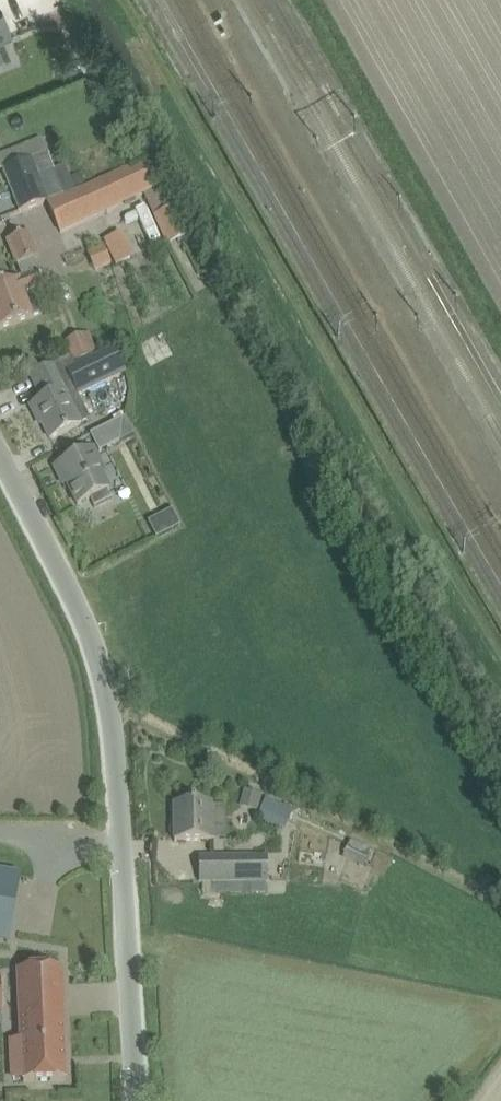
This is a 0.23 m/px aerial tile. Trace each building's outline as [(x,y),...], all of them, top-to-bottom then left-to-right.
[(14,37),(4,12),(0,14),(0,42),(14,37)] [(64,195),(65,197),(87,187),(81,173),(70,178),(65,165),(54,169),(47,152),(4,169),(20,212),(48,201),(64,195)] [(48,204),(60,232),(161,190),(149,161),(87,187),(65,197),(48,204)] [(165,207),(148,215),(163,245),(179,237),(165,207)] [(23,278),(0,287),(0,329),(46,311),(36,287),(44,284),(34,258),(38,256),(29,232),(8,241),(23,278)] [(114,266),(127,261),(116,236),(104,242),(114,266)] [(51,439),(80,425),(67,398),(77,393),(78,395),(126,371),(115,348),(76,367),(70,357),(32,375),(43,399),(31,405),(36,417),(39,416),(51,439)] [(122,418),(91,434),(100,451),(120,441),(135,433),(126,416),(122,418)] [(93,449),(55,468),(63,483),(64,485),(67,483),(78,505),(90,499),(94,507),(111,499),(107,491),(109,490),(102,476),(106,474),(93,449)] [(173,510),(164,514),(172,531),(181,527),(173,510)] [(243,789),(240,801),(257,806),(261,794),(243,789)] [(292,813),(264,801),(259,813),(287,825),(292,813)] [(175,842),(212,842),(212,804),(174,805),(175,842)] [(350,843),(345,855),(365,864),(370,852),(350,843)] [(200,882),(268,881),(268,857),(199,858),(200,882)] [(23,1062),(24,1082),(66,1080),(61,969),(19,971),(22,1040),(11,1041),(11,1042),(12,1042),(12,1063),(23,1062)]
